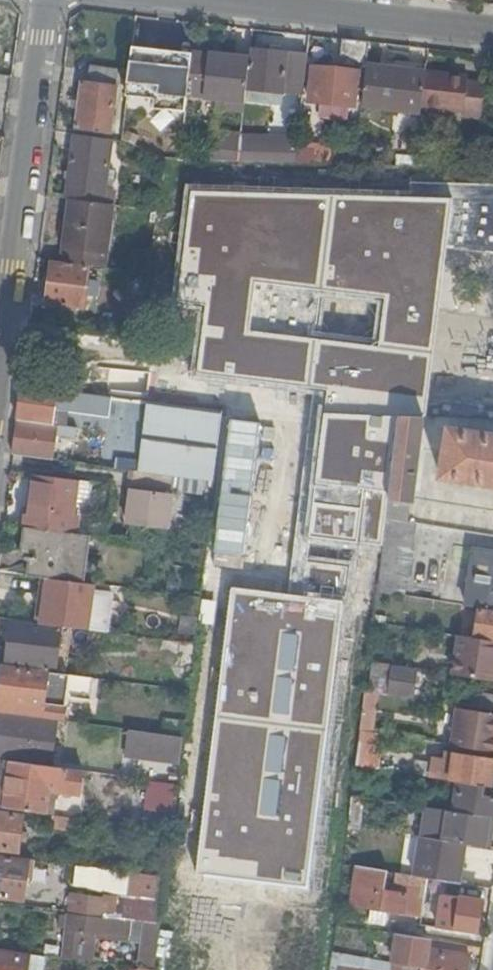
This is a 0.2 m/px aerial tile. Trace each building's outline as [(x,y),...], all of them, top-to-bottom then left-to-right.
[(0,14),(0,49),(16,39),(0,14)] [(310,103),(355,108),(359,74),(366,75),(367,66),(369,44),(344,41),(341,71),(314,69),(310,103)] [(287,55),(250,50),(249,59),(246,86),(246,89),(282,94),(287,55)] [(185,57),(129,52),(125,102),(149,104),(149,112),(180,115),(185,57)] [(246,86),(249,59),(192,54),(188,95),(217,98),(215,108),(244,111),(246,89),(246,86)] [(291,82),(305,83),(308,57),(294,55),(291,82)] [(408,71),(425,74),(426,71),(426,66),(395,62),(394,70),(393,73),(408,75),(408,71)] [(362,109),(421,115),(422,107),(425,74),(408,71),(408,75),(393,73),(394,70),(367,66),(366,75),(362,109)] [(82,83),(79,103),(79,111),(76,130),(110,135),(119,71),(90,67),(88,84),(82,83)] [(467,76),(426,71),(425,74),(422,107),(464,112),(463,117),(480,119),(484,83),(466,81),(467,76)] [(355,108),(362,109),(366,75),(359,74),(355,108)] [(295,137),(240,134),(241,138),(240,143),(238,161),(294,163),(295,144),(295,137)] [(67,199),(104,203),(109,170),(112,140),(76,136),(67,199)] [(240,143),(220,141),(219,161),(238,161),(240,143)] [(356,148),(295,144),(294,163),(354,164),(356,148)] [(109,170),(104,203),(111,204),(115,171),(109,170)] [(185,182),(171,306),(202,309),(195,370),(327,389),(308,536),(384,544),(399,415),(425,417),(447,248),(492,251),(492,184),(412,182),(411,192),(185,182)] [(71,200),(64,263),(89,267),(105,269),(112,206),(71,200)] [(84,309),(89,267),(64,263),(52,262),(46,304),(84,309)] [(123,335),(141,338),(145,306),(127,304),(123,335)] [(108,418),(111,398),(22,386),(18,421),(71,428),(72,422),(68,421),(70,412),(75,412),(80,414),(108,418)] [(223,412),(148,403),(141,461),(139,472),(174,477),(214,482),(218,448),(218,446),(223,412)] [(425,417),(399,415),(389,500),(386,519),(407,523),(410,504),(414,504),(425,417)] [(53,460),(54,455),(57,436),(70,437),(71,428),(18,421),(13,455),(53,460)] [(449,428),(441,479),(492,487),(492,435),(449,428)] [(130,471),(139,472),(141,461),(116,458),(115,469),(130,471)] [(167,529),(174,477),(139,472),(130,471),(127,489),(130,490),(126,524),(167,529)] [(31,510),(35,477),(30,476),(26,510),(31,510)] [(26,510),(24,527),(69,533),(76,483),(35,477),(31,510),(26,510)] [(404,597),(415,524),(407,523),(386,519),(377,593),(404,597)] [(82,582),(88,536),(69,533),(24,527),(21,553),(26,561),(29,561),(27,575),(82,582)] [(465,606),(479,608),(492,611),(492,554),(474,551),(465,606)] [(166,583),(165,591),(177,592),(177,584),(166,583)] [(115,587),(95,584),(92,605),(112,607),(115,587)] [(344,600),(232,586),(197,873),(308,887),(344,600)] [(479,608),(474,638),(492,641),(492,611),(479,608)] [(386,617),(375,615),(374,622),(385,624),(386,617)] [(195,636),(197,618),(182,616),(180,634),(195,636)] [(62,629),(12,621),(7,661),(41,666),(40,671),(48,672),(56,673),(62,629)] [(65,675),(71,630),(62,629),(56,673),(65,675)] [(474,638),(459,636),(453,676),(492,682),(492,641),(474,638)] [(389,694),(393,666),(389,666),(378,664),(374,694),(377,694),(388,696),(389,694)] [(393,666),(389,694),(412,699),(417,670),(393,666)] [(7,684),(9,668),(2,667),(0,683),(7,684)] [(9,668),(7,684),(0,683),(0,684),(0,701),(44,708),(44,707),(47,683),(53,684),(52,694),(71,697),(74,676),(65,675),(56,673),(48,672),(48,673),(9,668)] [(53,684),(47,683),(44,707),(50,708),(52,694),(53,684)] [(374,694),(365,692),(363,710),(375,712),(377,694),(374,694)] [(463,708),(492,713),(492,696),(466,692),(463,708)] [(452,747),(490,753),(492,739),(492,715),(458,710),(452,747)] [(0,715),(0,755),(51,762),(57,723),(0,715)] [(376,721),(362,718),(360,732),(375,734),(376,721)] [(179,766),(183,738),(129,730),(125,758),(179,766)] [(375,734),(360,732),(356,767),(364,768),(370,769),(375,734)] [(449,781),(458,783),(489,788),(492,765),(492,760),(454,754),(449,781)] [(121,777),(0,761),(0,808),(52,815),(74,817),(88,819),(91,799),(108,801),(110,781),(120,782),(121,777)] [(364,768),(356,767),(352,796),(360,797),(361,797),(364,768)] [(121,777),(120,782),(119,792),(132,794),(134,778),(121,777)] [(108,801),(117,802),(119,792),(120,782),(110,781),(108,801)] [(148,812),(179,813),(180,783),(149,783),(148,812)] [(453,812),(490,818),(492,819),(492,788),(489,788),(458,783),(453,812)] [(360,797),(352,796),(350,814),(358,814),(360,797)] [(117,802),(108,801),(91,799),(88,819),(114,823),(117,802)] [(448,811),(443,841),(464,845),(485,848),(490,818),(453,812),(448,811)] [(20,853),(24,816),(0,812),(0,850),(20,853)] [(72,829),(74,817),(52,815),(51,826),(72,829)] [(420,838),(414,877),(427,879),(450,882),(459,884),(464,845),(443,841),(420,838)] [(23,900),(28,861),(0,857),(0,897),(23,900)] [(357,906),(402,914),(406,895),(400,894),(401,889),(391,887),(390,893),(383,891),(386,872),(363,868),(357,906)] [(407,888),(406,895),(402,914),(420,917),(421,912),(423,905),(427,879),(414,877),(395,874),(393,886),(407,888)] [(447,899),(450,882),(427,879),(423,905),(433,907),(434,897),(447,899)] [(72,895),(70,911),(105,916),(106,899),(72,895)] [(446,914),(444,929),(476,934),(481,901),(461,897),(459,910),(442,907),(441,914),(446,914)] [(374,912),(371,924),(397,928),(396,933),(410,936),(413,919),(374,912)] [(433,914),(421,912),(420,917),(419,925),(431,927),(433,914)] [(142,943),(140,968),(154,969),(159,923),(107,918),(69,914),(63,958),(88,961),(92,932),(97,932),(96,938),(142,943)] [(398,941),(399,934),(380,931),(379,938),(398,941)] [(96,938),(97,932),(92,932),(88,961),(94,962),(96,938)] [(429,939),(399,934),(398,941),(394,965),(411,967),(423,969),(428,969),(468,969),(470,957),(427,950),(429,939)] [(0,951),(0,969),(27,969),(29,954),(0,951)]
